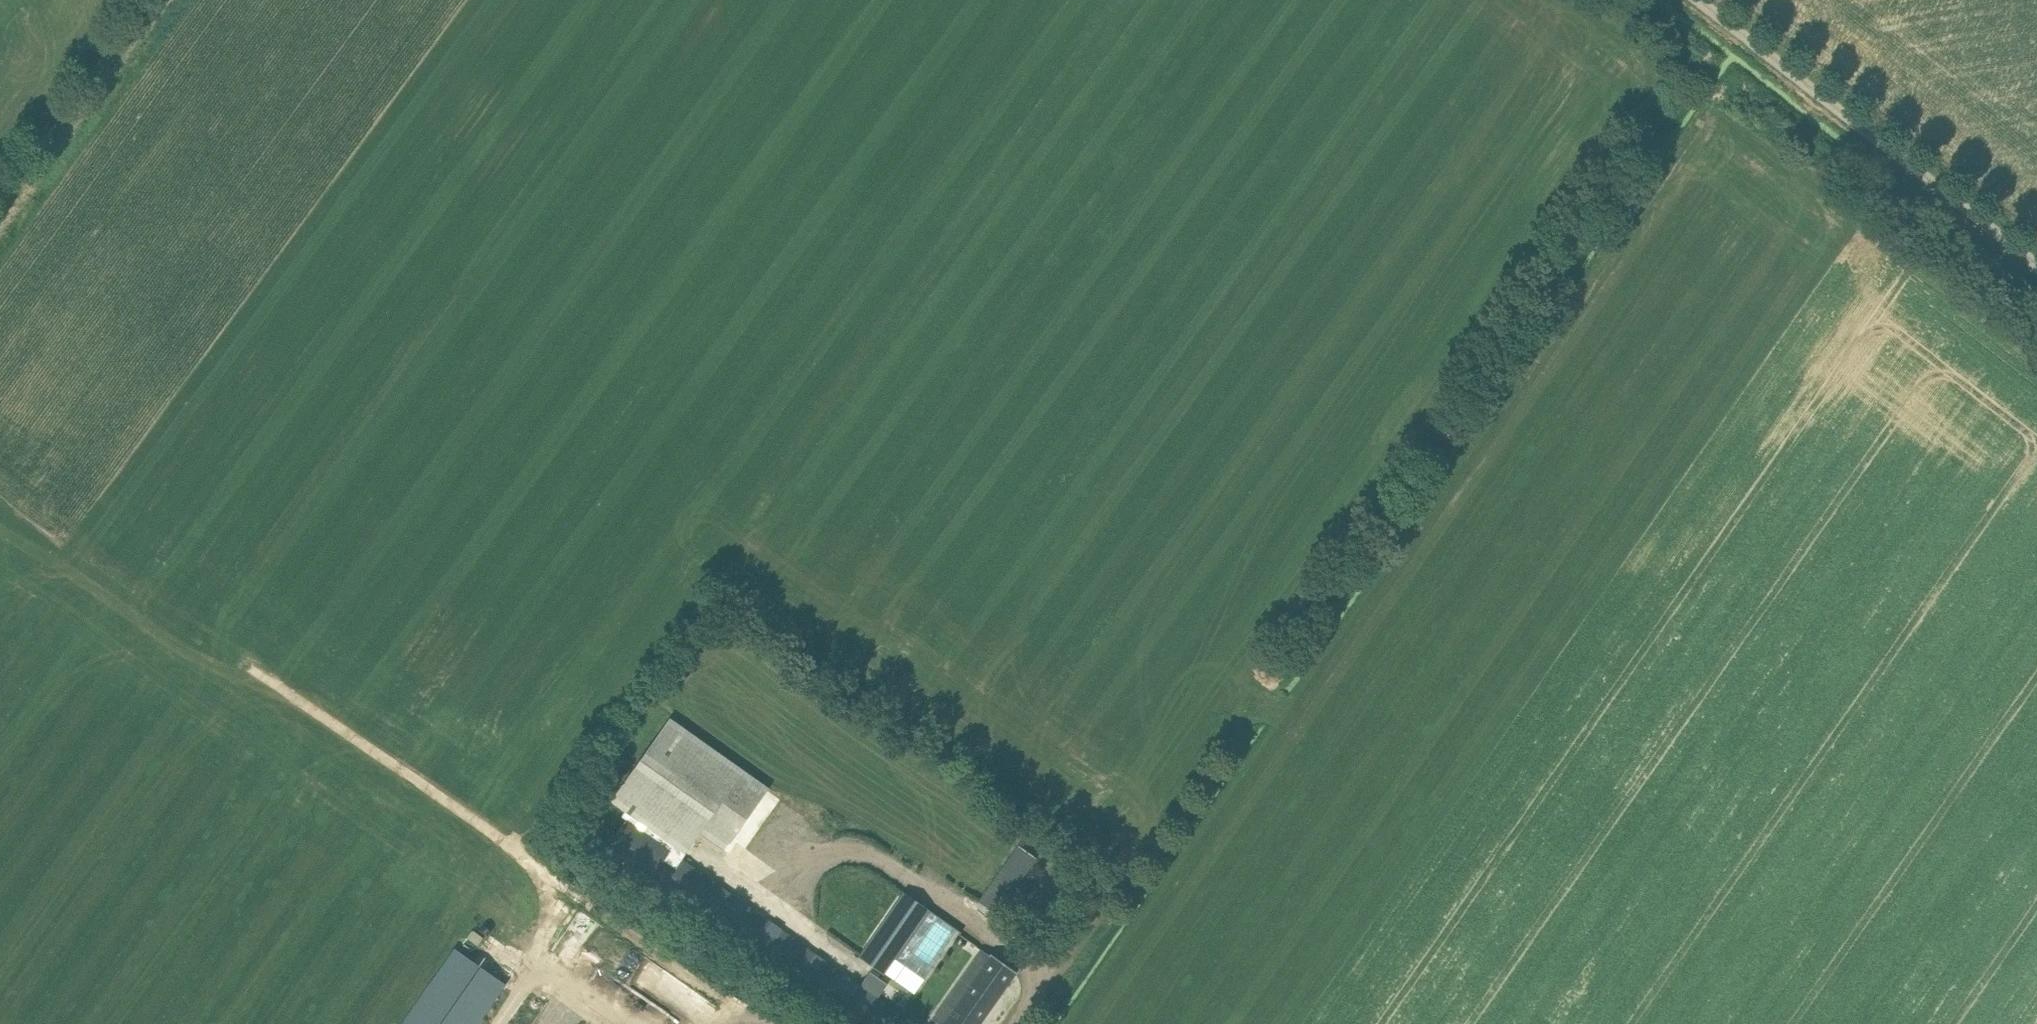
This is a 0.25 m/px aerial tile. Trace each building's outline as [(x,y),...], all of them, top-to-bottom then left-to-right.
[(850,1023),(887,1023),(897,1011),(878,998),(683,858),(701,833),(726,850),(771,788),(671,717),(611,801),(626,812),(624,815),(628,818),(605,849),(850,1023)] [(979,901),(998,914),(1005,905),(1009,907),(1013,901),(1010,898),(1038,858),(1019,844),(979,901)] [(885,974),(930,909),(905,892),(860,957),(885,974)] [(926,979),(961,929),(939,914),(904,963),(926,979)] [(1016,971),(984,948),(935,1018),(943,1023),(979,1023),(1016,971)] [(456,950),(404,1023),(476,1023),(504,984),(456,950)]
